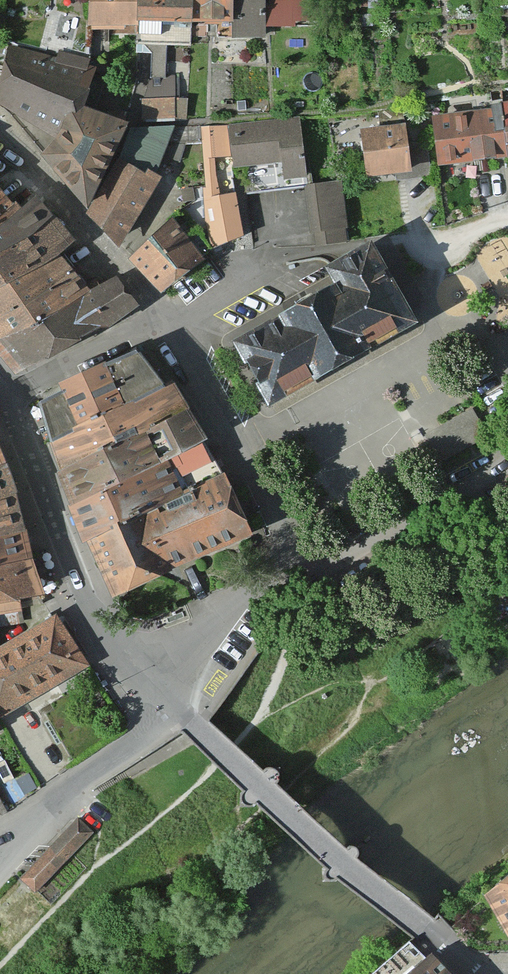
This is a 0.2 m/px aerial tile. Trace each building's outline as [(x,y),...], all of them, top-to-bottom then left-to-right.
[(89,28),(137,27),(137,20),(192,20),(192,22),(231,21),(231,0),(88,0),(89,28)] [(232,38),(265,38),(265,22),(307,22),(307,0),(232,0),(232,38)] [(137,20),(137,27),(137,50),(154,51),(154,79),(139,79),(139,97),(146,102),(186,102),(185,97),(179,96),(180,71),(168,71),(168,48),(192,48),(192,22),(192,20),(137,20)] [(105,74),(14,52),(3,108),(72,130),(47,160),(96,210),(91,219),(126,250),(167,185),(126,164),(143,128),(95,109),(105,74)] [(186,102),(146,102),(145,122),(186,120),(186,102)] [(441,121),(446,167),(507,160),(507,113),(441,121)] [(309,177),(302,120),(232,129),(237,171),(286,165),(288,179),(309,177)] [(206,182),(203,183),(205,216),(213,241),(243,230),(231,167),(217,168),(216,153),(231,152),(228,124),(201,125),(206,182)] [(414,128),(369,134),(376,182),(420,176),(414,128)] [(341,176),(305,181),(313,243),(350,238),(341,176)] [(23,377),(33,372),(65,358),(147,311),(123,281),(99,293),(68,260),(85,244),(43,198),(30,209),(0,183),(0,350),(23,377)] [(211,264),(176,222),(134,263),(170,296),(211,264)] [(235,337),(273,404),(422,320),(377,238),(328,265),(337,281),(235,337)] [(70,395),(45,404),(80,513),(121,599),(263,536),(233,476),(194,491),(189,482),(219,468),(209,448),(220,444),(182,387),(176,390),(146,355),(68,387),(70,395)] [(472,412),(425,438),(441,467),(488,440),(472,412)] [(25,613),(22,604),(53,593),(18,481),(0,439),(0,620),(25,613)] [(90,668),(94,666),(61,616),(0,651),(0,722),(90,668)] [(11,805),(0,787),(0,812),(11,805)] [(24,870),(20,875),(36,890),(73,853),(94,831),(79,815),(48,847),(24,870)] [(484,874),(507,925),(507,856),(484,874)] [(423,948),(398,973),(446,973),(449,971),(423,948)]
